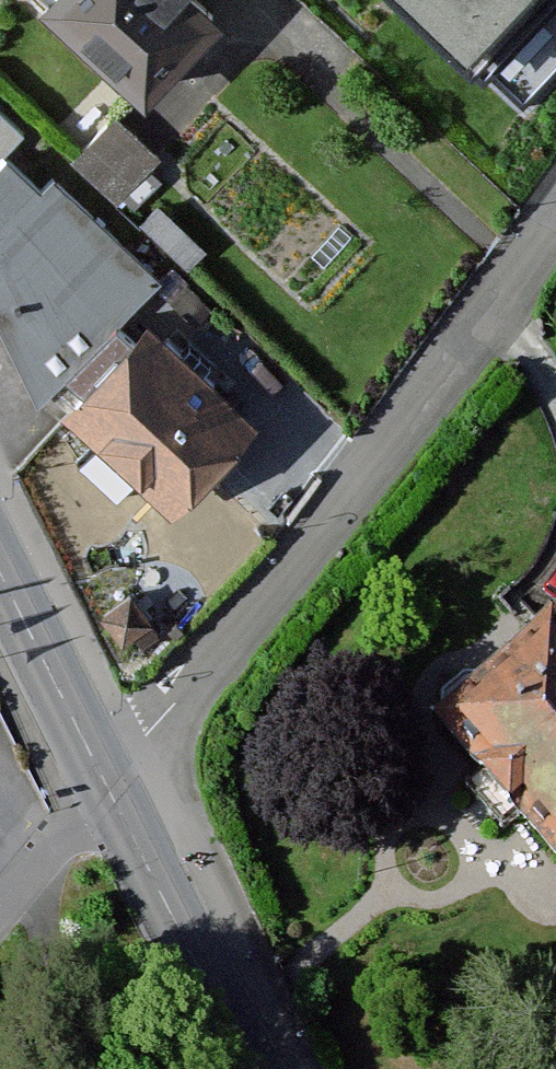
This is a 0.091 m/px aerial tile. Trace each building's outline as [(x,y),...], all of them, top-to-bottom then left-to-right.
[(42,12),(144,107),(221,25),(194,0),(53,0),(42,12)] [(465,38),(502,0),(426,0),(465,38)] [(118,117),(76,156),(113,196),(156,157),(118,117)] [(36,400),(158,276),(0,121),(0,318),(36,400)] [(75,416),(173,506),(245,429),(147,339),(75,416)] [(149,627),(133,599),(105,614),(122,643),(149,627)] [(444,729),(555,863),(555,635),(444,729)]
